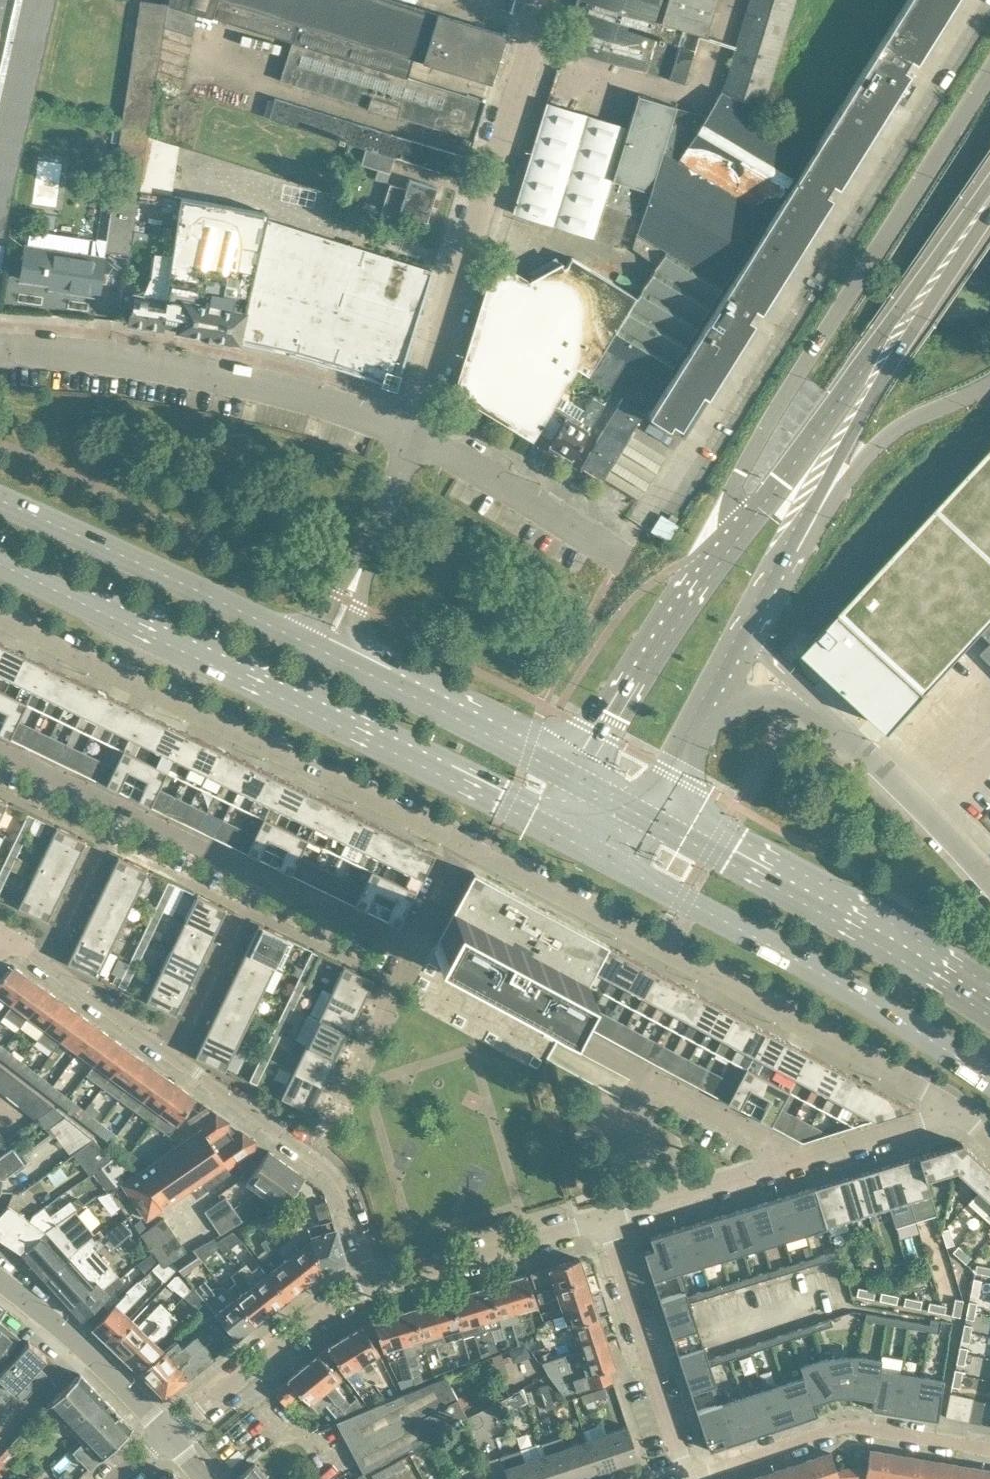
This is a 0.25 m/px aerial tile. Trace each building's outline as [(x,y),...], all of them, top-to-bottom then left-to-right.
[(196,12),(291,42),(407,77),(413,58),(490,82),(504,35),(392,0),(168,0),(167,3),(196,12)] [(563,45),(684,82),(699,34),(706,36),(717,0),(577,0),(566,36),(563,45)] [(648,414),(682,435),(753,320),(747,316),(753,306),(760,310),(831,196),(824,191),(831,181),(837,186),(909,71),(902,67),(909,57),(915,61),(953,0),(906,0),(648,414)] [(721,93),(734,97),(762,105),(792,0),(748,0),(721,93)] [(167,4),(164,25),(192,33),(196,13),(167,4)] [(407,77),(291,42),(279,79),(367,106),(366,108),(397,118),(397,116),(471,139),(470,140),(472,141),(485,101),(407,77)] [(134,53),(104,250),(130,253),(139,191),(148,136),(159,57),(134,53)] [(597,362),(589,374),(623,395),(622,398),(644,411),(809,144),(734,97),(721,93),(705,117),(676,108),(650,190),(643,216),(632,248),(656,264),(636,296),(597,362)] [(650,190),(676,108),(640,97),(614,179),(650,190)] [(394,157),(461,177),(468,155),(466,154),(465,156),(274,99),(268,120),(364,149),(394,157)] [(643,216),(650,190),(614,179),(610,178),(625,127),(546,103),(513,211),(617,243),(627,211),(642,216),(643,216)] [(148,136),(139,191),(172,197),(179,146),(174,145),(148,136)] [(394,157),(364,149),(360,164),(375,169),(372,179),(386,183),(394,157)] [(426,219),(436,187),(409,178),(405,189),(389,184),(377,222),(394,227),(399,212),(427,220),(427,219),(426,219)] [(179,196),(170,255),(164,299),(166,299),(163,316),(177,319),(175,330),(177,331),(177,330),(199,334),(199,335),(201,335),(202,335),(212,337),(214,338),(214,337),(236,341),(236,342),(238,342),(266,218),(267,212),(179,196)] [(432,270),(266,218),(238,342),(238,341),(276,349),(314,360),(354,372),(395,387),(432,270)] [(72,291),(98,295),(103,258),(76,254),(76,257),(49,253),(49,250),(25,247),(21,278),(72,286),(72,291)] [(163,319),(163,316),(166,299),(164,299),(170,255),(151,253),(148,279),(140,295),(132,294),(134,278),(122,276),(118,305),(129,307),(127,323),(162,328),(163,319)] [(532,440),(537,431),(551,408),(559,395),(576,366),(589,374),(597,362),(636,296),(571,257),(566,265),(563,267),(561,263),(562,262),(562,261),(529,279),(530,280),(531,279),(533,283),(530,284),(498,265),(496,264),(458,390),(533,436),(531,439),(532,440)] [(550,439),(548,443),(550,445),(549,447),(559,453),(560,451),(572,458),(604,404),(593,398),(585,411),(559,395),(551,408),(564,415),(550,439)] [(602,478),(644,411),(622,398),(581,466),(602,478)] [(537,431),(550,439),(564,415),(551,408),(537,431)] [(804,649),(807,651),(891,728),(898,721),(989,621),(989,448),(820,632),(804,649)] [(680,524),(662,513),(651,531),(669,542),(680,524)] [(981,651),(989,660),(989,642),(981,651)] [(0,646),(0,674),(0,673),(11,678),(23,653),(1,643),(0,646)] [(23,653),(11,678),(23,683),(16,698),(26,703),(45,664),(23,653)] [(26,703),(26,704),(42,711),(61,672),(45,664),(26,703)] [(77,679),(61,672),(42,711),(58,719),(77,679)] [(58,719),(74,727),(93,687),(77,679),(58,719)] [(109,695),(93,687),(74,727),(90,735),(109,695)] [(4,692),(0,701),(0,708),(7,712),(3,721),(0,727),(0,733),(10,738),(26,704),(26,703),(16,698),(4,692)] [(90,735),(107,742),(126,703),(109,695),(90,735)] [(142,711),(126,703),(107,742),(122,750),(123,750),(142,711)] [(142,711),(123,750),(134,755),(141,740),(152,746),(164,721),(142,711)] [(164,721),(152,746),(163,751),(156,765),(166,771),(185,732),(164,721)] [(29,725),(25,734),(35,739),(39,730),(29,725)] [(185,732),(166,771),(167,772),(183,779),(201,740),(185,732)] [(35,739),(25,734),(20,743),(31,748),(35,739)] [(67,754),(72,745),(61,740),(57,749),(67,754)] [(217,747),(201,740),(183,779),(198,787),(217,747)] [(234,755),(217,747),(198,787),(215,795),(234,755)] [(63,763),(67,754),(57,749),(52,758),(63,763)] [(138,775),(145,760),(134,755),(123,750),(122,750),(106,784),(118,790),(128,770),(138,775)] [(215,795),(231,803),(250,763),(234,755),(215,795)] [(89,765),(100,770),(104,761),(94,756),(89,765)] [(166,771),(145,760),(138,775),(148,780),(143,789),(138,800),(150,806),(167,772),(166,771)] [(231,803),(247,810),(266,771),(250,763),(231,803)] [(85,774),(95,779),(100,770),(89,765),(85,774)] [(282,779),(266,771),(247,810),(263,818),(264,818),(282,779)] [(124,779),(118,790),(128,795),(133,784),(124,779)] [(282,779),(264,818),(274,823),(281,808),(292,813),(304,789),(282,779)] [(133,784),(128,795),(138,800),(143,789),(133,784)] [(304,789),(292,813),(303,819),(296,833),(307,838),(326,800),(304,789)] [(169,793),(165,802),(176,807),(180,798),(169,793)] [(307,839),(323,847),(342,807),(326,800),(307,838),(306,839),(307,839)] [(171,816),(176,807),(165,802),(161,811),(171,816)] [(323,847),(339,855),(358,815),(342,807),(323,847)] [(197,817),(208,822),(212,813),(202,808),(197,817)] [(28,813),(21,827),(29,830),(35,817),(28,813)] [(374,823),(358,815),(339,855),(355,863),(374,823)] [(203,831),(208,822),(197,817),(193,826),(203,831)] [(263,818),(246,852),(258,858),(268,838),(278,843),(285,828),(264,818),(263,818)] [(355,863),(371,870),(371,871),(372,870),(390,831),(374,823),(355,863)] [(230,833),(240,838),(244,829),(234,824),(230,833)] [(56,826),(43,853),(73,867),(85,842),(86,841),(81,838),(75,836),(57,827),(56,826)] [(22,843),(29,830),(21,827),(15,839),(22,843)] [(307,838),(285,828),(278,843),(288,848),(284,857),(278,868),(290,874),(307,839),(306,839),(307,838)] [(390,831),(372,870),(382,875),(389,860),(400,866),(412,841),(390,831)] [(225,842),(236,847),(240,838),(230,833),(225,842)] [(15,839),(9,852),(16,856),(22,843),(15,839)] [(412,841),(400,866),(411,871),(404,886),(415,891),(434,852),(412,841)] [(264,847),(258,858),(268,863),(274,852),(264,847)] [(10,869),(16,856),(9,852),(3,865),(10,869)] [(274,852),(268,863),(278,868),(284,857),(274,852)] [(43,853),(31,879),(60,893),(61,893),(72,869),(73,867),(43,853)] [(105,883),(134,897),(147,870),(146,870),(128,861),(122,858),(118,856),(117,858),(105,883)] [(316,875),(320,866),(310,861),(305,870),(316,875)] [(0,871),(0,880),(4,882),(10,869),(3,865),(0,871)] [(316,875),(305,870),(301,879),(311,884),(316,875)] [(371,870),(354,904),(366,910),(376,890),(386,895),(393,880),(382,875),(372,870),(371,871),(371,870)] [(608,944),(473,871),(434,943),(473,964),(468,974),(488,985),(493,975),(511,985),(506,995),(526,1005),(531,995),(570,1016),(579,999),(587,984),(599,962),(608,944)] [(342,876),(338,885),(348,890),(352,881),(342,876)] [(60,893),(31,879),(18,906),(19,906),(37,915),(43,918),(47,920),(48,918),(59,895),(60,893)] [(415,891),(393,880),(386,895),(396,900),(392,909),(386,920),(399,926),(415,891)] [(168,881),(162,894),(169,898),(176,884),(168,881)] [(92,909),(122,923),(134,897),(105,883),(104,885),(93,908),(92,909)] [(344,899),(348,890),(338,885),(333,894),(344,899)] [(162,894),(155,907),(163,911),(169,898),(162,894)] [(197,894),(184,921),(213,935),(225,910),(226,908),(222,906),(216,903),(198,895),(197,894)] [(371,899),(366,910),(376,915),(382,904),(371,899)] [(382,904),(376,915),(386,920),(392,909),(382,904)] [(155,907),(149,920),(157,924),(163,911),(155,907)] [(80,934),(80,936),(109,950),(122,923),(92,909),(91,911),(80,934)] [(149,920),(143,933),(150,937),(157,924),(149,920)] [(171,947),(201,961),(212,937),(213,935),(184,921),(171,947)] [(246,950),(275,965),(282,968),(293,943),(287,940),(288,938),(269,929),(262,926),(259,924),(258,925),(246,950)] [(143,933),(137,946),(144,950),(150,937),(143,933)] [(95,975),(96,976),(109,950),(80,936),(79,937),(68,960),(67,962),(71,963),(77,966),(95,975)] [(587,984),(603,992),(623,953),(608,945),(608,944),(599,962),(587,984)] [(137,946),(130,959),(138,963),(144,950),(137,946)] [(171,947),(159,974),(188,988),(188,986),(200,963),(201,961),(171,947)] [(233,976),(233,977),(262,991),(275,965),(246,950),(245,953),(233,976)] [(312,950),(305,964),(313,967),(319,954),(312,950)] [(623,953),(603,992),(619,1001),(639,962),(623,953)] [(130,959),(124,972),(132,976),(138,963),(130,959)] [(619,1001),(634,1009),(655,970),(639,962),(619,1001)] [(305,964),(299,977),(306,980),(313,967),(305,964)] [(30,977),(13,965),(0,978),(0,995),(11,1003),(30,977)] [(345,966),(344,965),(331,992),(360,1006),(360,1005),(372,981),(373,979),(369,977),(368,977),(363,974),(345,966)] [(671,979),(655,970),(634,1009),(650,1018),(671,979)] [(132,976),(124,972),(118,985),(125,989),(132,976)] [(159,974),(146,1000),(147,1000),(165,1009),(175,1014),(176,1012),(187,989),(188,988),(159,974)] [(46,989),(30,977),(11,1003),(3,1013),(19,1026),(28,1015),(46,989)] [(220,1003),(250,1017),(262,991),(233,977),(232,979),(221,1002),(220,1003)] [(299,977),(293,990),(300,993),(306,980),(299,977)] [(650,1018),(666,1026),(687,987),(671,979),(650,1018)] [(703,996),(687,987),(666,1026),(682,1034),(703,996)] [(44,1027),(63,1001),(46,989),(28,1015),(44,1027)] [(293,990),(287,1003),(294,1006),(300,993),(293,990)] [(331,992),(318,1018),(347,1032),(348,1031),(359,1008),(360,1006),(331,992)] [(719,1004),(703,996),(682,1034),(698,1043),(719,1004)] [(80,1013),(63,1001),(44,1027),(35,1038),(52,1051),(61,1039),(80,1013)] [(208,1028),(208,1029),(237,1044),(250,1017),(220,1003),(219,1005),(208,1028)] [(287,1003),(280,1015),(288,1019),(294,1006),(287,1003)] [(698,1043),(714,1051),(734,1012),(719,1004),(698,1043)] [(585,1014),(595,1019),(600,1010),(589,1005),(585,1014)] [(750,1021),(734,1012),(714,1051),(730,1060),(750,1021)] [(78,1051),(96,1025),(80,1013),(61,1039),(78,1051)] [(585,1014),(580,1022),(590,1028),(595,1019),(585,1014)] [(280,1015),(274,1028),(281,1032),(288,1019),(280,1015)] [(306,1044),(335,1058),(335,1057),(346,1034),(347,1032),(318,1018),(306,1044)] [(730,1060),(745,1068),(746,1068),(766,1029),(750,1021),(730,1060)] [(627,1036),(631,1027),(621,1022),(616,1031),(627,1036)] [(113,1037),(96,1025),(78,1051),(94,1063),(113,1037)] [(274,1028),(268,1041),(275,1045),(281,1032),(274,1028)] [(223,1069),(224,1069),(237,1044),(208,1029),(207,1031),(196,1054),(195,1055),(199,1057),(205,1060),(223,1069)] [(766,1029),(746,1068),(767,1079),(787,1041),(766,1029)] [(616,1031),(612,1039),(622,1045),(627,1036),(616,1031)] [(102,1088),(130,1050),(113,1037),(94,1063),(85,1075),(102,1088)] [(658,1053),(663,1044),(653,1039),(648,1048),(658,1053)] [(268,1041),(262,1054),(269,1058),(275,1045),(268,1041)] [(787,1041),(767,1079),(788,1090),(809,1052),(787,1041)] [(306,1044),(293,1071),(322,1085),(323,1083),(334,1060),(335,1058),(306,1044)] [(3,1047),(0,1051),(0,1057),(14,1067),(20,1059),(3,1047)] [(658,1053),(648,1048),(643,1057),(654,1062),(658,1053)] [(146,1062),(130,1050),(102,1088),(118,1100),(146,1062)] [(788,1091),(789,1091),(804,1099),(824,1061),(809,1052),(788,1090),(788,1091)] [(262,1054),(255,1067),(263,1071),(269,1058),(262,1054)] [(695,1061),(684,1056),(680,1065),(690,1070),(695,1061)] [(36,1072),(20,1059),(14,1067),(30,1080),(36,1072)] [(840,1069),(824,1061),(804,1099),(820,1108),(840,1069)] [(135,1112),(163,1074),(146,1062),(118,1100),(135,1112)] [(680,1065),(675,1074),(685,1079),(690,1070),(680,1065)] [(263,1071),(255,1067),(249,1081),(256,1084),(263,1071)] [(12,1075),(4,1068),(0,1072),(0,1091),(12,1075)] [(759,1093),(767,1079),(746,1068),(745,1068),(737,1084),(727,1101),(739,1108),(750,1088),(759,1093)] [(836,1116),(856,1078),(840,1069),(820,1108),(836,1116)] [(293,1071),(280,1096),(299,1106),(306,1109),(310,1111),(310,1109),(321,1086),(322,1085),(293,1071)] [(52,1084),(36,1072),(30,1080),(46,1093),(52,1084)] [(716,1073),(711,1082),(722,1087),(726,1078),(716,1073)] [(179,1086),(163,1074),(135,1112),(152,1124),(179,1086)] [(8,1098),(21,1082),(12,1075),(0,1091),(0,1092),(8,1098)] [(912,1107),(908,1105),(856,1078),(836,1116),(852,1125),(853,1126),(912,1107)] [(788,1090),(767,1079),(759,1093),(769,1099),(759,1118),(770,1125),(780,1107),(789,1091),(788,1091),(788,1090)] [(8,1098),(17,1105),(30,1089),(21,1082),(8,1098)] [(711,1082),(706,1090),(717,1096),(722,1087),(711,1082)] [(69,1097),(52,1084),(46,1093),(63,1106),(69,1097)] [(177,1124),(196,1098),(179,1086),(152,1124),(168,1136),(177,1124)] [(17,1105),(26,1112),(39,1096),(30,1089),(17,1105)] [(50,1105),(39,1096),(26,1112),(33,1118),(35,1118),(50,1105)] [(86,1110),(69,1097),(63,1106),(79,1119),(86,1110)] [(748,1099),(743,1110),(749,1113),(755,1102),(748,1099)] [(761,1106),(755,1102),(749,1113),(755,1116),(761,1106)] [(86,1110),(79,1119),(95,1131),(102,1123),(95,1117),(100,1111),(90,1104),(86,1110)] [(35,1118),(45,1130),(49,1127),(64,1116),(50,1105),(35,1118)] [(207,1106),(188,1120),(190,1124),(196,1131),(199,1129),(197,1125),(215,1112),(207,1106)] [(137,1172),(136,1173),(148,1190),(151,1188),(162,1202),(158,1205),(160,1208),(189,1188),(194,1196),(218,1179),(238,1165),(240,1163),(238,1160),(254,1148),(254,1140),(242,1131),(233,1137),(228,1130),(228,1121),(215,1112),(197,1125),(199,1129),(196,1131),(188,1137),(177,1145),(148,1165),(137,1172)] [(796,1126),(800,1118),(790,1112),(785,1121),(796,1126)] [(73,1153),(93,1139),(64,1116),(49,1127),(55,1134),(71,1155),(73,1153)] [(796,1126),(785,1121),(781,1130),(791,1135),(796,1126)] [(112,1144),(115,1140),(118,1135),(102,1123),(95,1131),(112,1144)] [(817,1136),(818,1136),(821,1129),(811,1124),(802,1141),(817,1136)] [(185,1132),(173,1140),(177,1145),(188,1137),(185,1132)] [(92,1171),(109,1158),(93,1139),(73,1153),(89,1174),(92,1171)] [(131,1152),(115,1140),(112,1144),(108,1149),(113,1154),(123,1162),(131,1152)] [(962,1142),(918,1155),(926,1179),(956,1169),(962,1142)] [(956,1169),(978,1190),(968,1202),(989,1178),(989,1168),(962,1142),(956,1169)] [(2,1192),(3,1180),(13,1172),(14,1174),(25,1166),(24,1164),(11,1147),(0,1155),(0,1194),(2,1192)] [(245,1181),(261,1193),(273,1176),(275,1178),(286,1163),(268,1150),(245,1181)] [(131,1152),(123,1162),(137,1172),(148,1165),(131,1152)] [(109,1158),(101,1164),(118,1186),(121,1184),(136,1173),(137,1172),(123,1162),(113,1154),(109,1158)] [(936,1215),(918,1155),(898,1161),(909,1200),(916,1221),(936,1215)] [(898,1161),(877,1168),(889,1206),(909,1200),(898,1161)] [(304,1176),(286,1163),(275,1178),(273,1176),(261,1193),(274,1202),(295,1190),(304,1176)] [(856,1174),(868,1212),(889,1206),(877,1168),(856,1174)] [(136,1173),(121,1184),(146,1219),(160,1208),(158,1205),(162,1202),(151,1188),(148,1190),(136,1173)] [(868,1212),(856,1174),(836,1180),(847,1219),(868,1212)] [(968,1202),(984,1217),(989,1210),(989,1178),(968,1202)] [(828,1224),(847,1219),(836,1180),(814,1187),(826,1225),(828,1224)] [(826,1227),(826,1225),(814,1187),(792,1193),(804,1233),(826,1227)] [(103,1220),(125,1208),(114,1189),(92,1201),(103,1220)] [(792,1193),(772,1200),(784,1239),(804,1233),(792,1193)] [(212,1222),(233,1207),(226,1196),(222,1199),(204,1211),(212,1222)] [(30,1220),(9,1244),(21,1252),(43,1232),(45,1231),(74,1210),(76,1208),(70,1201),(70,1200),(49,1215),(43,1207),(29,1220),(30,1220)] [(319,1222),(307,1226),(321,1270),(345,1261),(326,1200),(314,1204),(319,1222)] [(763,1246),(784,1239),(772,1200),(751,1206),(763,1246)] [(0,1213),(0,1238),(9,1244),(30,1220),(29,1220),(8,1205),(0,1213)] [(742,1252),(763,1246),(751,1206),(730,1212),(742,1252)] [(242,1220),(233,1207),(212,1222),(221,1235),(242,1220)] [(21,1252),(44,1277),(68,1257),(88,1239),(92,1244),(103,1235),(98,1229),(93,1233),(74,1210),(45,1231),(43,1232),(21,1252)] [(722,1258),(742,1252),(730,1212),(710,1218),(722,1258)] [(148,1244),(171,1228),(164,1217),(147,1229),(140,1233),(148,1244)] [(298,1229),(277,1246),(306,1282),(309,1280),(320,1271),(321,1271),(321,1270),(307,1226),(304,1217),(294,1224),(298,1229)] [(710,1218),(689,1225),(701,1264),(722,1258),(710,1218)] [(140,1219),(133,1223),(140,1233),(147,1229),(140,1219)] [(103,1235),(92,1244),(95,1247),(98,1250),(105,1243),(111,1250),(132,1231),(122,1220),(103,1235)] [(689,1225),(669,1231),(681,1270),(701,1264),(689,1225)] [(949,1227),(941,1230),(946,1246),(954,1244),(949,1227)] [(152,1251),(156,1255),(179,1240),(171,1228),(148,1244),(152,1251)] [(681,1270),(669,1231),(649,1237),(653,1248),(643,1252),(653,1280),(675,1272),(678,1282),(682,1280),(679,1271),(681,1270)] [(232,1232),(215,1242),(219,1247),(219,1246),(224,1251),(240,1239),(232,1232)] [(268,1236),(260,1243),(265,1250),(269,1255),(262,1260),(269,1270),(290,1295),(306,1282),(277,1246),(268,1236)] [(68,1257),(44,1277),(58,1293),(82,1272),(101,1256),(94,1249),(95,1247),(92,1244),(88,1239),(68,1257)] [(202,1260),(204,1258),(219,1247),(215,1242),(213,1239),(193,1250),(202,1260)] [(188,1253),(179,1240),(156,1255),(159,1261),(158,1262),(162,1268),(173,1261),(188,1253)] [(958,1245),(952,1251),(965,1263),(969,1258),(971,1257),(958,1245)] [(193,1250),(188,1253),(173,1261),(178,1268),(182,1274),(202,1260),(193,1250)] [(836,1250),(812,1257),(814,1264),(838,1257),(836,1250)] [(152,1251),(138,1263),(145,1273),(151,1268),(158,1262),(159,1261),(156,1255),(152,1251)] [(82,1272),(58,1293),(69,1304),(95,1281),(100,1288),(114,1277),(117,1281),(120,1278),(101,1256),(82,1272)] [(793,1270),(814,1264),(812,1257),(791,1263),(793,1270)] [(577,1258),(530,1272),(533,1283),(551,1278),(554,1285),(585,1275),(579,1258),(577,1258)] [(178,1268),(173,1261),(162,1268),(158,1262),(151,1268),(165,1281),(178,1268)] [(271,1310),(290,1295),(269,1270),(267,1272),(259,1262),(250,1269),(245,1262),(237,1268),(271,1310)] [(791,1263),(770,1270),(772,1276),(793,1270),(791,1263)] [(974,1272),(989,1275),(989,1267),(976,1264),(974,1272)] [(235,1282),(227,1290),(254,1323),(271,1310),(237,1268),(229,1275),(235,1282)] [(752,1282),(772,1276),(770,1270),(750,1276),(752,1282)] [(526,1273),(507,1279),(516,1308),(535,1302),(526,1273)] [(176,1274),(169,1281),(184,1295),(190,1289),(177,1274),(176,1274)] [(542,1290),(537,1292),(543,1310),(560,1305),(560,1304),(591,1294),(585,1275),(554,1285),(557,1296),(551,1298),(551,1299),(545,1301),(542,1290)] [(750,1276),(729,1282),(731,1289),(752,1282),(750,1276)] [(95,1281),(69,1304),(82,1318),(84,1316),(92,1325),(109,1308),(103,1302),(113,1292),(124,1282),(120,1278),(117,1281),(114,1277),(100,1288),(95,1281)] [(981,1280),(973,1278),(970,1295),(978,1296),(981,1280)] [(92,1326),(110,1343),(131,1321),(128,1318),(122,1313),(145,1289),(147,1287),(139,1279),(126,1290),(109,1308),(92,1325),(93,1325),(92,1326)] [(507,1279),(487,1285),(496,1314),(500,1326),(511,1322),(517,1345),(526,1341),(523,1333),(519,1320),(516,1308),(507,1279)] [(196,1287),(213,1309),(236,1338),(254,1323),(227,1290),(223,1286),(211,1288),(204,1280),(196,1287)] [(698,1328),(689,1301),(687,1295),(682,1280),(678,1282),(681,1291),(659,1299),(672,1337),(698,1328)] [(729,1282),(708,1288),(710,1295),(731,1289),(729,1282)] [(500,1326),(496,1314),(487,1285),(468,1291),(477,1320),(489,1353),(498,1349),(491,1328),(500,1326)] [(205,1315),(213,1309),(196,1287),(194,1289),(192,1286),(190,1289),(184,1295),(205,1315)] [(857,1294),(873,1298),(875,1290),(858,1286),(857,1294)] [(708,1288),(687,1295),(689,1301),(710,1295),(708,1288)] [(468,1291),(449,1297),(457,1326),(461,1337),(474,1333),(482,1356),(489,1353),(477,1320),(468,1291)] [(879,1299),(896,1303),(898,1295),(881,1291),(879,1299)] [(591,1294),(560,1304),(560,1305),(567,1325),(569,1324),(598,1315),(591,1294)] [(903,1304),(920,1308),(922,1300),(905,1296),(903,1304)] [(430,1302),(438,1331),(446,1356),(456,1353),(452,1340),(461,1337),(457,1326),(449,1297),(430,1302)] [(951,1315),(959,1316),(963,1299),(955,1298),(951,1315)] [(976,1302),(968,1301),(965,1318),(973,1319),(976,1302)] [(446,1356),(438,1331),(430,1302),(411,1308),(420,1337),(423,1349),(436,1345),(440,1357),(446,1356)] [(927,1310),(944,1313),(946,1305),(929,1302),(927,1310)] [(163,1318),(168,1312),(159,1303),(136,1326),(131,1321),(110,1343),(123,1356),(163,1318)] [(423,1349),(420,1337),(411,1308),(392,1314),(400,1343),(412,1377),(414,1384),(423,1380),(414,1351),(423,1349)] [(163,1318),(123,1356),(137,1370),(163,1350),(154,1343),(177,1320),(168,1312),(163,1318)] [(864,1319),(886,1323),(887,1316),(865,1313),(864,1319)] [(372,1319),(369,1321),(375,1335),(377,1334),(382,1348),(384,1347),(389,1362),(397,1359),(403,1380),(412,1377),(400,1343),(392,1314),(372,1319)] [(582,1347),(606,1339),(598,1315),(569,1324),(573,1336),(578,1334),(582,1347)] [(908,1320),(887,1316),(886,1323),(907,1327),(908,1320)] [(534,1330),(530,1317),(519,1320),(523,1333),(534,1330)] [(552,1318),(543,1322),(548,1332),(557,1329),(552,1318)] [(830,1318),(810,1325),(812,1331),(832,1324),(830,1318)] [(930,1318),(929,1324),(928,1330),(938,1332),(940,1320),(930,1318)] [(907,1327),(928,1330),(929,1324),(908,1320),(907,1327)] [(18,1335),(0,1321),(0,1357),(18,1335)] [(972,1325),(964,1323),(960,1340),(968,1342),(972,1325)] [(164,1396),(167,1393),(199,1367),(231,1341),(217,1324),(199,1338),(202,1342),(188,1353),(151,1383),(161,1393),(164,1396)] [(349,1333),(345,1335),(361,1361),(374,1382),(381,1378),(368,1357),(378,1351),(370,1338),(371,1337),(364,1324),(362,1325),(360,1326),(349,1333)] [(791,1338),(812,1331),(810,1325),(789,1332),(791,1338)] [(771,1345),(791,1338),(789,1332),(769,1338),(771,1345)] [(202,1342),(199,1338),(196,1334),(182,1345),(177,1339),(163,1350),(137,1370),(151,1383),(188,1353),(202,1342)] [(327,1346),(325,1348),(333,1360),(335,1359),(343,1372),(354,1365),(367,1386),(374,1382),(361,1361),(345,1335),(327,1346)] [(750,1352),(771,1345),(769,1338),(748,1345),(750,1352)] [(0,1369),(0,1395),(5,1400),(14,1390),(24,1399),(47,1374),(37,1364),(45,1355),(28,1339),(0,1369)] [(555,1383),(614,1364),(606,1339),(582,1347),(564,1353),(540,1361),(555,1383)] [(526,1344),(508,1350),(512,1362),(530,1355),(526,1344)] [(703,1345),(677,1354),(691,1394),(710,1387),(713,1396),(719,1394),(710,1365),(708,1359),(703,1345)] [(730,1358),(750,1352),(748,1345),(728,1352),(730,1358)] [(967,1348),(959,1346),(956,1363),(964,1365),(967,1348)] [(318,1353),(303,1366),(324,1389),(345,1413),(363,1406),(356,1398),(350,1404),(346,1400),(332,1383),(338,1378),(327,1364),(329,1363),(320,1352),(318,1353)] [(728,1352),(708,1359),(710,1365),(730,1358),(728,1352)] [(858,1354),(821,1357),(834,1396),(852,1395),(858,1354)] [(878,1368),(879,1368),(881,1358),(858,1354),(852,1395),(873,1398),(878,1368)] [(799,1364),(803,1375),(804,1374),(814,1403),(834,1396),(821,1357),(799,1364)] [(614,1365),(614,1364),(555,1383),(563,1394),(611,1378),(612,1378),(608,1367),(614,1365)] [(324,1389),(303,1366),(286,1379),(299,1392),(317,1410),(324,1403),(337,1417),(345,1413),(324,1389)] [(871,1408),(893,1412),(900,1371),(879,1368),(878,1368),(873,1398),(871,1408)] [(962,1371),(954,1369),(951,1386),(959,1387),(962,1371)] [(921,1375),(900,1371),(893,1412),(915,1415),(921,1375)] [(46,1405),(82,1442),(115,1410),(79,1373),(46,1405)] [(804,1374),(803,1375),(783,1381),(796,1421),(817,1414),(814,1403),(804,1374)] [(444,1375),(339,1420),(366,1471),(408,1448),(416,1444),(426,1438),(437,1432),(467,1416),(444,1375)] [(943,1378),(921,1375),(915,1415),(937,1419),(943,1378)] [(299,1392),(286,1379),(273,1390),(285,1404),(299,1392)] [(796,1421),(783,1381),(762,1388),(775,1427),(796,1421)] [(551,1395),(547,1383),(540,1385),(544,1397),(551,1395)] [(523,1387),(503,1398),(507,1406),(526,1395),(523,1387)] [(603,1387),(593,1391),(595,1398),(606,1395),(603,1387)] [(762,1388),(742,1395),(755,1434),(775,1427),(762,1388)] [(595,1398),(593,1391),(581,1395),(584,1402),(586,1401),(595,1398)] [(945,1416),(957,1418),(961,1395),(950,1392),(945,1416)] [(735,1441),(722,1402),(719,1394),(713,1396),(716,1404),(696,1410),(709,1450),(735,1441)] [(554,1406),(551,1395),(544,1397),(547,1409),(554,1406)] [(735,1441),(755,1434),(742,1395),(722,1402),(735,1441)] [(961,1395),(957,1418),(979,1423),(981,1417),(970,1415),(973,1397),(961,1395)] [(507,1406),(503,1398),(492,1403),(497,1411),(507,1406)] [(595,1398),(586,1401),(590,1411),(598,1408),(595,1398)] [(115,1410),(82,1442),(73,1451),(89,1468),(132,1427),(115,1410)] [(603,1422),(582,1429),(586,1440),(596,1471),(617,1464),(607,1433),(603,1422)] [(627,1426),(607,1433),(617,1464),(638,1457),(627,1426)] [(426,1438),(427,1438),(432,1447),(442,1442),(437,1432),(426,1438)] [(541,1443),(553,1478),(572,1478),(576,1478),(566,1446),(562,1436),(541,1443)] [(421,1453),(432,1447),(427,1438),(426,1438),(416,1444),(421,1453)] [(566,1446),(576,1478),(596,1471),(586,1440),(566,1446)] [(522,1449),(531,1478),(553,1478),(541,1443),(522,1449)] [(11,1454),(5,1448),(0,1454),(0,1466),(11,1454)] [(490,1473),(493,1478),(531,1478),(522,1449),(499,1457),(503,1467),(490,1473)] [(851,1468),(852,1478),(881,1478),(885,1452),(869,1449),(866,1467),(853,1468),(851,1468)] [(835,1469),(830,1452),(814,1457),(822,1478),(852,1478),(851,1468),(848,1468),(835,1469)] [(901,1454),(885,1452),(881,1478),(897,1478),(901,1454)] [(897,1478),(914,1478),(917,1457),(901,1454),(897,1478)] [(814,1457),(799,1462),(804,1478),(822,1478),(814,1457)] [(914,1478),(930,1478),(933,1460),(917,1457),(914,1478)] [(391,1465),(395,1473),(406,1467),(402,1459),(391,1465)] [(930,1478),(946,1478),(948,1462),(933,1460),(930,1478)] [(787,1478),(804,1478),(799,1462),(783,1467),(787,1478)] [(254,1463),(236,1478),(234,1478),(268,1478),(254,1463)] [(946,1478),(962,1478),(965,1465),(949,1463),(946,1478)] [(372,1475),(374,1478),(399,1478),(395,1473),(391,1465),(372,1475)] [(962,1478),(979,1478),(981,1468),(965,1465),(962,1478)] [(783,1467),(768,1472),(770,1478),(787,1478),(783,1467)] [(979,1478),(989,1478),(989,1470),(981,1468),(979,1478)] [(59,1478),(76,1478),(68,1471),(59,1478)]
